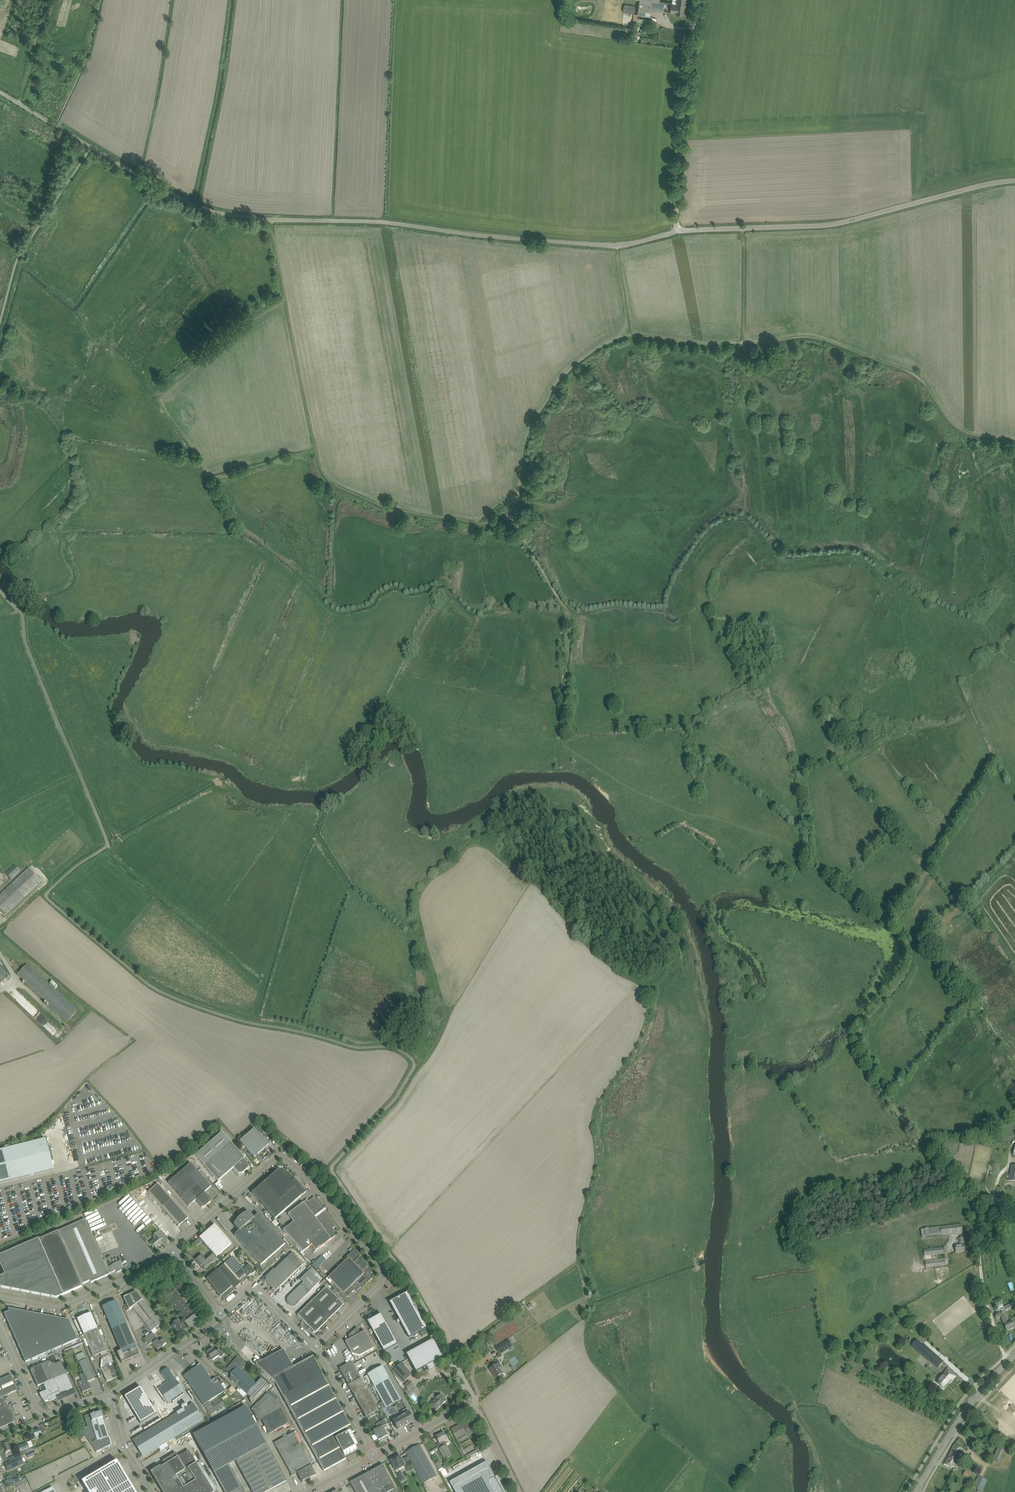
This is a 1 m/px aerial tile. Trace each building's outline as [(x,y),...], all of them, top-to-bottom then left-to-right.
[(644,0),(640,0),(638,14),(650,16),(651,10),(664,12),(665,3),(659,2),(644,0)] [(672,4),(671,4),(671,12),(676,13),(679,13),(684,14),(685,6),(677,5),(672,4)] [(624,5),(623,12),(633,14),(635,6),(624,5)] [(11,879),(20,871),(15,865),(6,874),(11,879)] [(6,915),(41,882),(28,868),(0,895),(0,909),(6,915)] [(17,974),(41,998),(67,1022),(75,1012),(27,964),(24,967),(23,965),(21,967),(23,969),(22,970),(20,968),(16,973),(17,974)] [(5,978),(9,975),(0,966),(0,983),(1,983),(5,978)] [(271,1143),(267,1139),(259,1133),(258,1134),(254,1129),(240,1141),(251,1154),(254,1157),(271,1143)] [(245,1158),(231,1143),(222,1132),(195,1155),(218,1181),(234,1167),(239,1173),(242,1173),(248,1168),(248,1165),(243,1159),(245,1158)] [(53,1170),(45,1139),(0,1150),(0,1183),(53,1170)] [(191,1163),(168,1183),(189,1206),(195,1200),(202,1208),(204,1208),(207,1205),(210,1202),(210,1200),(204,1193),(211,1187),(208,1183),(191,1163)] [(279,1169),(252,1193),(275,1219),(302,1195),(306,1192),(294,1178),(291,1181),(294,1178),(283,1169),(281,1172),(279,1169)] [(148,1192),(161,1207),(168,1215),(177,1207),(171,1199),(158,1184),(148,1192)] [(288,1214),(294,1222),(283,1230),(303,1252),(309,1247),(313,1253),(316,1251),(335,1236),(332,1232),(333,1231),(333,1230),(332,1229),(336,1226),(325,1211),(325,1210),(324,1208),(323,1209),(314,1197),(309,1201),(307,1199),(288,1214)] [(145,1216),(146,1214),(136,1203),(126,1213),(134,1221),(142,1213),(145,1216)] [(187,1218),(184,1214),(177,1207),(168,1215),(178,1226),(178,1227),(188,1218),(187,1218)] [(258,1214),(254,1218),(248,1212),(242,1215),(237,1219),(233,1225),(239,1231),(234,1235),(261,1265),(285,1244),(258,1214)] [(35,1240),(60,1296),(82,1287),(81,1285),(90,1281),(91,1283),(109,1275),(109,1274),(116,1270),(117,1272),(123,1270),(124,1268),(121,1261),(113,1264),(114,1265),(106,1268),(85,1219),(39,1240),(38,1238),(35,1240)] [(956,1225),(929,1228),(930,1236),(941,1235),(942,1235),(957,1233),(962,1233),(961,1224),(956,1225)] [(212,1253),(216,1257),(231,1243),(218,1228),(215,1225),(199,1238),(212,1253)] [(162,1237),(158,1234),(157,1232),(154,1234),(153,1235),(153,1236),(153,1237),(153,1238),(153,1239),(154,1239),(149,1243),(153,1247),(154,1246),(156,1249),(156,1248),(158,1248),(158,1247),(162,1243),(159,1240),(162,1237)] [(955,1246),(956,1252),(965,1251),(964,1248),(965,1248),(964,1247),(963,1237),(959,1238),(960,1243),(959,1243),(959,1245),(955,1246)] [(35,1240),(0,1255),(0,1264),(5,1275),(0,1277),(0,1287),(56,1298),(60,1296),(35,1240)] [(924,1250),(924,1256),(944,1253),(944,1247),(924,1250)] [(345,1261),(341,1265),(328,1277),(347,1297),(354,1291),(355,1292),(364,1284),(365,1285),(368,1282),(372,1278),(371,1278),(371,1273),(372,1273),(367,1267),(368,1266),(362,1260),(359,1257),(360,1256),(354,1249),(343,1260),(345,1261)] [(273,1293),(277,1289),(297,1270),(303,1264),(292,1252),(274,1270),(274,1269),(269,1274),(265,1277),(261,1280),(264,1284),(266,1282),(272,1289),(271,1290),(273,1293)] [(217,1259),(216,1257),(212,1253),(205,1259),(201,1254),(195,1259),(201,1266),(202,1265),(204,1266),(202,1268),(205,1270),(208,1267),(208,1266),(208,1265),(209,1266),(217,1259)] [(322,1255),(312,1264),(317,1269),(326,1260),(322,1255)] [(256,1272),(252,1268),(249,1264),(246,1267),(243,1270),(232,1257),(221,1267),(217,1270),(210,1276),(206,1279),(220,1297),(221,1296),(223,1299),(225,1299),(235,1290),(234,1289),(242,1283),(248,1278),(248,1277),(251,1274),(252,1275),(256,1272)] [(925,1261),(926,1267),(946,1265),(945,1259),(925,1261)] [(309,1271),(303,1276),(300,1280),(303,1283),(300,1285),(288,1296),(288,1297),(287,1298),(287,1299),(287,1300),(287,1301),(287,1302),(287,1303),(288,1304),(289,1305),(290,1306),(291,1306),(292,1306),(294,1306),(295,1306),(296,1305),(299,1302),(320,1282),(309,1271)] [(344,1305),(340,1301),(326,1287),(297,1315),(315,1333),(344,1305)] [(126,1302),(126,1304),(129,1309),(142,1300),(136,1292),(123,1298),(126,1302)] [(177,1292),(173,1295),(167,1299),(189,1329),(199,1321),(177,1292)] [(397,1303),(392,1307),(408,1338),(426,1328),(407,1293),(407,1292),(400,1296),(399,1294),(395,1298),(396,1298),(395,1299),(397,1303)] [(145,1323),(155,1316),(142,1300),(129,1309),(129,1310),(133,1307),(145,1323)] [(102,1307),(121,1351),(117,1353),(122,1363),(139,1355),(116,1301),(102,1307)] [(1014,1327),(1012,1323),(1012,1321),(1008,1322),(1005,1315),(1004,1315),(1001,1310),(1004,1309),(1005,1311),(1011,1308),(1010,1304),(1004,1307),(1001,1301),(998,1302),(995,1304),(998,1309),(996,1310),(997,1313),(995,1315),(997,1319),(1001,1317),(1007,1331),(1014,1327)] [(25,1362),(27,1362),(77,1340),(69,1320),(8,1309),(10,1312),(4,1314),(25,1362)] [(77,1319),(84,1334),(84,1335),(97,1328),(91,1313),(77,1319)] [(161,1324),(155,1316),(145,1323),(148,1327),(151,1331),(161,1324)] [(376,1338),(390,1331),(382,1317),(377,1321),(375,1318),(375,1317),(367,1322),(376,1338)] [(172,1326),(177,1333),(179,1332),(180,1333),(180,1335),(186,1330),(179,1320),(178,1321),(176,1318),(174,1319),(175,1320),(172,1321),(174,1324),(172,1326)] [(316,1333),(318,1335),(324,1329),(322,1327),(316,1333)] [(353,1333),(364,1353),(374,1348),(367,1335),(364,1331),(360,1333),(357,1327),(353,1331),(354,1331),(355,1332),(353,1333)] [(109,1355),(107,1350),(97,1328),(84,1335),(93,1356),(100,1354),(102,1358),(109,1355)] [(390,1331),(376,1338),(384,1351),(397,1344),(390,1331)] [(156,1346),(156,1347),(157,1348),(158,1348),(160,1347),(161,1348),(162,1347),(167,1343),(163,1339),(159,1342),(152,1333),(144,1339),(147,1343),(148,1342),(149,1344),(152,1342),(155,1347),(156,1346)] [(364,1353),(353,1333),(349,1336),(348,1335),(348,1336),(349,1339),(345,1342),(352,1354),(359,1356),(364,1353)] [(432,1339),(391,1361),(400,1379),(442,1357),(432,1339)] [(509,1339),(497,1347),(501,1354),(513,1346),(509,1339)] [(924,1345),(919,1351),(921,1353),(938,1368),(944,1362),(924,1345)] [(208,1358),(209,1360),(211,1359),(212,1360),(218,1356),(219,1357),(219,1356),(221,1358),(225,1354),(219,1349),(215,1352),(213,1348),(206,1352),(209,1357),(208,1358)] [(256,1365),(276,1383),(324,1471),(336,1464),(346,1459),(344,1456),(359,1448),(351,1433),(354,1432),(322,1374),(313,1356),(293,1367),(283,1350),(256,1365)] [(75,1355),(79,1363),(83,1373),(79,1375),(83,1384),(79,1385),(82,1392),(91,1388),(88,1382),(95,1379),(93,1374),(86,1359),(83,1352),(75,1355)] [(102,1358),(101,1368),(102,1371),(105,1379),(106,1380),(107,1382),(119,1376),(116,1372),(113,1363),(109,1355),(102,1358)] [(250,1397),(254,1401),(269,1385),(261,1378),(256,1384),(241,1370),(246,1364),(237,1356),(226,1369),(231,1373),(230,1374),(234,1377),(231,1380),(250,1397)] [(38,1366),(30,1370),(38,1386),(39,1386),(42,1392),(40,1394),(42,1399),(43,1399),(44,1402),(52,1399),(53,1400),(61,1396),(60,1394),(64,1392),(65,1394),(66,1394),(67,1395),(74,1392),(73,1391),(74,1391),(61,1361),(55,1364),(50,1363),(49,1361),(41,1365),(39,1366),(38,1366)] [(357,1372),(352,1362),(339,1368),(345,1379),(351,1375),(357,1372)] [(440,1372),(435,1375),(440,1383),(447,1379),(444,1374),(447,1373),(442,1363),(437,1366),(440,1372)] [(495,1366),(490,1369),(494,1374),(493,1374),(496,1378),(496,1377),(498,1380),(499,1381),(503,1379),(510,1374),(510,1373),(510,1374),(508,1375),(506,1371),(502,1373),(499,1368),(502,1367),(499,1363),(495,1366)] [(192,1370),(212,1399),(225,1391),(218,1382),(216,1377),(211,1380),(200,1364),(192,1370)] [(382,1366),(367,1375),(373,1385),(382,1401),(379,1403),(382,1409),(386,1407),(388,1412),(393,1409),(392,1406),(391,1405),(400,1399),(388,1377),(389,1377),(382,1366)] [(158,1389),(161,1393),(168,1404),(184,1392),(167,1367),(161,1372),(168,1382),(158,1389)] [(952,1381),(956,1376),(947,1369),(943,1373),(944,1374),(937,1382),(944,1388),(951,1380),(952,1381)] [(184,1376),(186,1380),(204,1405),(212,1399),(192,1370),(184,1376)] [(351,1375),(345,1379),(366,1417),(368,1420),(367,1420),(368,1420),(370,1417),(376,1415),(375,1412),(378,1410),(357,1372),(351,1375)] [(3,1396),(17,1390),(11,1375),(0,1380),(0,1398),(3,1396)] [(409,1380),(404,1385),(408,1390),(413,1385),(409,1380)] [(124,1397),(140,1424),(157,1414),(141,1387),(124,1397)] [(191,1394),(208,1422),(210,1421),(193,1393),(191,1394)] [(432,1407),(433,1406),(436,1410),(447,1401),(441,1394),(434,1401),(433,1400),(429,1404),(432,1407)] [(0,1398),(0,1428),(16,1421),(9,1406),(8,1407),(3,1396),(0,1398)] [(270,1396),(256,1410),(260,1418),(269,1434),(286,1424),(286,1425),(285,1426),(286,1427),(288,1426),(286,1424),(288,1423),(276,1401),(270,1396)] [(204,1406),(210,1416),(216,1412),(216,1411),(217,1410),(218,1412),(226,1407),(220,1398),(212,1403),(213,1405),(212,1406),(210,1402),(204,1406)] [(203,1420),(201,1416),(193,1403),(163,1421),(169,1429),(174,1438),(176,1441),(184,1437),(183,1435),(204,1422),(203,1420)] [(193,1437),(212,1470),(227,1462),(229,1464),(235,1460),(266,1444),(244,1407),(193,1437)] [(393,1409),(388,1412),(386,1407),(382,1409),(386,1417),(390,1416),(396,1412),(395,1412),(394,1409),(393,1409)] [(408,1413),(409,1412),(407,1408),(403,1411),(399,1413),(398,1413),(400,1417),(405,1425),(413,1421),(410,1417),(408,1413)] [(87,1427),(81,1429),(96,1452),(101,1450),(111,1445),(109,1437),(104,1422),(101,1411),(94,1413),(93,1413),(93,1414),(90,1414),(86,1416),(86,1417),(89,1426),(88,1427),(87,1427)] [(398,1429),(405,1425),(400,1417),(393,1421),(395,1425),(398,1429)] [(387,1424),(384,1419),(375,1424),(378,1429),(373,1431),(378,1440),(387,1435),(382,1426),(387,1424)] [(132,1440),(143,1457),(174,1438),(169,1429),(163,1421),(132,1440)] [(451,1429),(453,1433),(456,1439),(468,1433),(469,1435),(474,1432),(474,1433),(479,1431),(475,1423),(472,1425),(470,1421),(468,1423),(467,1422),(463,1424),(462,1425),(461,1423),(451,1429)] [(35,1437),(42,1434),(39,1428),(33,1431),(35,1437)] [(447,1436),(446,1436),(444,1432),(436,1437),(439,1441),(440,1443),(442,1447),(439,1449),(445,1461),(453,1456),(446,1445),(445,1445),(443,1442),(448,1439),(447,1437),(447,1436)] [(274,1443),(277,1448),(282,1458),(290,1472),(292,1476),(297,1473),(302,1483),(303,1483),(302,1481),(316,1475),(311,1466),(311,1465),(302,1448),(296,1437),(293,1433),(274,1443)] [(29,1448),(29,1447),(27,1442),(18,1446),(20,1452),(21,1455),(35,1449),(34,1447),(29,1448)] [(291,1490),(266,1444),(235,1460),(253,1491),(287,1491),(291,1490)] [(944,1464),(949,1466),(954,1469),(963,1449),(954,1444),(944,1464)] [(406,1452),(409,1456),(423,1483),(437,1476),(420,1445),(406,1452)] [(1000,1462),(1004,1451),(997,1448),(993,1459),(1000,1462)] [(190,1455),(187,1451),(178,1457),(176,1458),(165,1465),(160,1468),(159,1467),(150,1472),(151,1473),(154,1478),(157,1482),(161,1490),(162,1491),(213,1491),(196,1464),(190,1455)] [(394,1459),(391,1460),(391,1461),(396,1470),(395,1470),(398,1475),(401,1481),(405,1479),(400,1472),(399,1471),(398,1469),(401,1468),(404,1466),(404,1464),(402,1460),(399,1456),(394,1459)] [(20,1457),(5,1464),(8,1471),(14,1468),(13,1466),(16,1465),(17,1466),(23,1464),(20,1457)] [(82,1482),(88,1491),(135,1491),(117,1461),(82,1482)] [(229,1464),(227,1462),(212,1470),(224,1491),(244,1491),(229,1464)] [(453,1488),(455,1491),(506,1491),(504,1488),(502,1485),(497,1477),(496,1478),(487,1462),(482,1465),(487,1462),(490,1468),(453,1488)] [(353,1487),(356,1491),(398,1491),(385,1469),(383,1465),(361,1477),(351,1483),(353,1487)] [(16,1485),(26,1480),(24,1475),(14,1480),(12,1480),(12,1481),(8,1483),(8,1481),(6,1481),(7,1484),(8,1483),(10,1487),(16,1485)] [(987,1481),(978,1476),(973,1487),(978,1489),(976,1491),(981,1491),(982,1491),(987,1481)]
